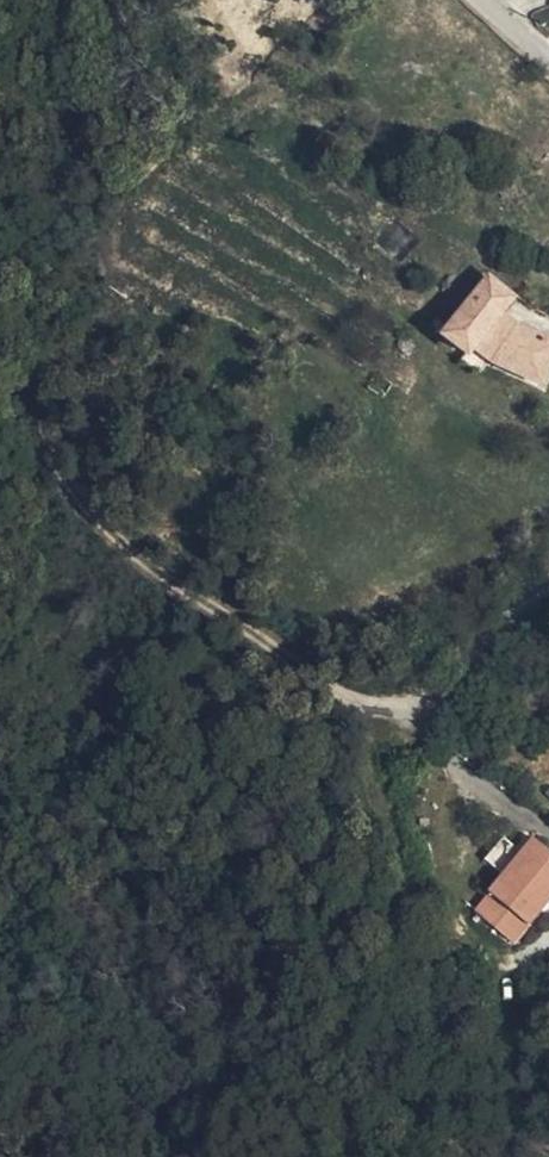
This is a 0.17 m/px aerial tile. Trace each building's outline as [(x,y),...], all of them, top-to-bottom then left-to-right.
[(476,270),(475,272),(432,326),(471,358),(477,349),(487,356),(530,377),(548,338),(511,323),(505,320),(487,306),(500,290),(481,274),(476,270)] [(520,812),(475,868),(479,872),(466,888),(503,918),(548,860),(548,835),(520,812)]
